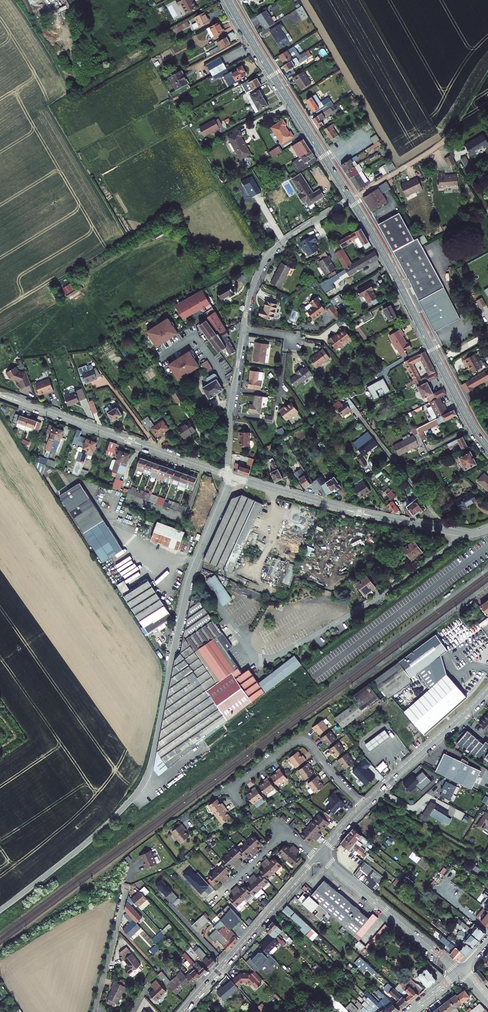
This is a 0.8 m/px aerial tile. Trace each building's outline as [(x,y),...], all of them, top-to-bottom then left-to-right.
[(178,2),(177,3),(178,4),(179,4),(180,6),(182,4),(187,14),(192,11),(198,8),(193,0),(177,0),(178,2)] [(303,8),(294,13),(301,24),(309,19),(303,8)] [(262,22),(266,29),(276,24),(268,10),(258,16),(262,23),(262,22)] [(198,22),(192,25),(195,29),(209,21),(204,12),(195,17),(198,22)] [(176,33),(190,27),(188,21),(174,28),(176,33)] [(223,31),(219,22),(210,27),(215,36),(223,31)] [(272,31),(282,49),(292,43),(292,42),(283,25),(272,31)] [(223,43),(226,49),(233,45),(230,39),(223,43)] [(163,59),(177,52),(174,47),(160,53),(163,59)] [(280,56),(282,60),(296,52),(294,48),(280,56)] [(128,55),(131,60),(142,55),(139,49),(128,55)] [(296,52),(282,60),(286,66),(300,58),(296,52)] [(300,58),(295,61),(286,66),(284,67),(288,74),(304,64),(304,65),(313,60),(309,52),(300,58)] [(228,69),(222,58),(209,66),(215,76),(221,73),(223,72),(228,69)] [(231,76),(235,83),(250,75),(246,65),(240,69),(241,70),(231,76)] [(183,72),(172,78),(178,89),(172,93),(175,98),(192,88),(183,72)] [(303,74),(293,81),(296,86),(298,85),(302,92),(311,86),(303,74)] [(258,76),(249,81),(255,92),(259,90),(264,87),(258,76)] [(250,95),(256,105),(267,99),(263,92),(261,93),(259,90),(255,92),(250,95)] [(307,100),(317,116),(327,110),(331,108),(325,98),(319,102),(318,99),(316,101),(313,96),(307,100)] [(271,105),(267,99),(256,105),(260,111),(271,105)] [(312,119),(318,129),(324,125),(322,122),(327,119),(326,117),(330,115),(327,110),(317,116),(312,119)] [(283,120),(272,127),(282,144),(294,136),(291,131),(289,133),(287,130),(288,129),(285,125),(286,125),(283,120)] [(218,121),(203,129),(208,138),(223,129),(218,121)] [(366,131),(372,127),(369,121),(363,125),(366,131)] [(333,143),(341,138),(332,125),(325,129),(333,143)] [(239,131),(227,138),(231,144),(241,138),(240,136),(242,135),(239,131)] [(376,144),(382,140),(378,133),(372,137),(376,144)] [(464,146),(470,156),(474,155),(474,154),(477,152),(478,151),(478,150),(479,150),(480,149),(481,149),(482,149),(485,147),(486,148),(487,147),(487,144),(483,135),(478,138),(479,139),(477,139),(476,140),(475,140),(474,141),(473,141),(472,142),(471,143),(470,144),(469,143),(464,146)] [(240,159),(250,153),(241,138),(231,144),(240,159)] [(304,139),(293,145),(300,157),(311,151),(304,139)] [(279,146),(269,151),(272,157),(277,155),(282,152),(279,146)] [(300,157),(306,167),(317,160),(311,151),(300,157)] [(449,167),(456,164),(451,155),(444,159),(449,167)] [(460,158),(469,173),(473,171),(465,158),(464,155),(460,158)] [(300,157),(292,162),(298,172),(306,167),(300,157)] [(353,158),(342,165),(346,172),(352,168),(349,163),(354,160),(353,158)] [(388,165),(391,171),(398,166),(394,161),(388,165)] [(354,170),(352,168),(346,172),(350,179),(363,171),(364,171),(363,169),(358,171),(356,169),(354,170)] [(359,192),(371,184),(363,171),(350,179),(359,192)] [(300,192),(298,194),(303,204),(306,202),(308,206),(323,197),(319,190),(314,193),(302,174),(293,180),(300,192)] [(457,176),(446,177),(445,175),(439,175),(440,185),(438,185),(439,191),(444,191),(444,187),(458,186),(457,176)] [(401,186),(406,197),(416,194),(417,196),(424,193),(418,181),(409,185),(408,183),(401,186)] [(392,190),(388,183),(379,189),(364,198),(372,212),(388,203),(383,196),(392,190)] [(414,241),(399,213),(378,225),(393,252),(414,241)] [(373,246),(363,229),(340,242),(343,248),(357,240),(362,248),(365,246),(367,250),(373,246)] [(319,240),(315,234),(302,241),(304,244),(302,245),(305,251),(307,250),(310,255),(320,250),(315,242),(319,240)] [(443,288),(418,239),(414,241),(393,252),(419,301),(443,288)] [(344,249),(337,253),(346,269),(353,265),(344,249)] [(334,276),(336,280),(349,273),(350,275),(380,259),(377,252),(353,265),(346,269),(334,276)] [(319,261),(326,274),(336,269),(331,259),(333,259),(331,255),(319,261)] [(273,282),(282,287),(293,267),(284,262),(273,282)] [(232,296),(238,292),(232,284),(221,291),(225,298),(232,294),(232,296)] [(371,284),(358,292),(362,298),(364,296),(369,304),(378,299),(374,292),(375,292),(371,284)] [(66,293),(69,299),(84,290),(80,285),(66,293)] [(460,319),(443,288),(419,301),(435,332),(460,319)] [(181,303),(190,317),(201,310),(204,316),(215,309),(203,291),(181,303)] [(336,299),(339,304),(343,302),(339,295),(332,299),(333,301),(336,299)] [(311,310),(317,319),(323,315),(322,313),(328,309),(319,297),(313,301),(317,306),(311,310)] [(480,309),(486,306),(482,298),(476,301),(480,309)] [(181,303),(176,306),(179,311),(180,311),(186,320),(190,317),(181,303)] [(260,317),(274,321),(278,306),(267,304),(264,313),(261,312),(260,317)] [(330,309),(331,310),(335,315),(340,312),(336,306),(336,305),(330,309)] [(390,322),(398,318),(391,306),(383,311),(390,322)] [(229,332),(228,332),(223,323),(215,309),(204,316),(208,322),(201,327),(210,340),(222,355),(228,350),(221,337),(229,332)] [(370,315),(364,319),(366,323),(373,319),(370,315)] [(148,332),(157,347),(178,333),(169,319),(160,325),(160,324),(148,332)] [(329,340),(336,350),(352,339),(346,330),(336,337),(335,336),(329,340)] [(413,348),(409,343),(408,344),(403,337),(405,336),(401,330),(390,337),(394,344),(394,346),(396,350),(398,350),(401,355),(413,348)] [(221,337),(228,350),(232,357),(236,354),(238,354),(227,334),(229,333),(229,332),(221,337)] [(253,361),(264,363),(267,348),(268,349),(269,344),(255,342),(254,346),(256,346),(253,361)] [(317,369),(330,360),(323,350),(317,355),(317,356),(311,361),(317,369)] [(169,365),(178,380),(191,372),(190,371),(199,366),(190,351),(169,365)] [(421,360),(430,376),(436,373),(425,352),(405,363),(415,383),(421,380),(413,364),(421,360)] [(482,368),(474,355),(463,361),(466,367),(469,366),(473,374),(482,368)] [(207,373),(213,370),(207,360),(201,364),(207,373)] [(88,364),(81,367),(80,369),(81,374),(83,373),(84,376),(82,377),(83,380),(85,379),(86,382),(97,378),(93,365),(92,364),(89,365),(88,364)] [(32,383),(27,369),(23,371),(19,369),(17,365),(8,371),(11,376),(20,380),(23,387),(32,383)] [(291,380),(296,387),(313,375),(311,373),(307,367),(304,370),(303,368),(298,371),(300,373),(291,380)] [(263,373),(250,371),(247,388),(260,390),(263,373)] [(218,378),(219,379),(220,377),(218,374),(216,373),(209,377),(207,376),(207,379),(208,379),(210,383),(218,378)] [(428,384),(439,378),(436,373),(430,376),(421,380),(415,383),(424,400),(433,395),(428,384)] [(471,391),(487,381),(487,382),(487,376),(487,377),(485,373),(466,383),(471,391)] [(49,376),(36,381),(40,392),(43,391),(47,389),(47,390),(54,388),(49,376)] [(225,389),(219,379),(218,378),(210,383),(204,387),(210,398),(212,397),(213,398),(215,396),(215,395),(225,389)] [(82,387),(76,389),(77,392),(71,394),(70,391),(65,393),(68,403),(79,400),(79,399),(86,397),(85,394),(82,387)] [(444,390),(433,395),(436,400),(439,398),(446,395),(444,390)] [(177,401),(180,399),(175,391),(172,393),(177,401)] [(265,398),(261,397),(253,396),(252,405),(248,405),(247,413),(258,415),(260,404),(264,405),(265,398)] [(446,411),(439,398),(436,400),(430,403),(437,418),(448,413),(447,410),(446,411)] [(356,408),(350,400),(343,405),(340,401),(332,407),(336,411),(338,410),(344,417),(356,408)] [(285,420),(298,410),(291,401),(284,407),(283,406),(278,410),(285,420)] [(116,404),(112,407),(118,416),(122,414),(116,404)] [(105,406),(113,419),(118,416),(112,407),(110,409),(107,405),(105,406)] [(419,439),(423,437),(421,433),(438,424),(438,425),(456,415),(453,410),(448,413),(437,418),(414,430),(417,434),(419,439)] [(30,420),(16,416),(13,425),(18,426),(19,424),(27,427),(30,420)] [(148,419),(143,423),(148,429),(151,427),(153,426),(148,419)] [(168,427),(162,419),(153,426),(151,427),(157,434),(168,427)] [(42,425),(30,420),(27,427),(33,430),(32,432),(38,434),(42,425)] [(189,420),(177,427),(183,436),(195,428),(189,420)] [(47,449),(52,452),(61,429),(55,427),(54,431),(53,431),(52,434),(47,449)] [(279,436),(285,434),(282,428),(277,430),(279,436)] [(66,431),(61,429),(52,452),(51,454),(56,456),(63,438),(64,438),(65,435),(64,435),(66,431)] [(248,435),(237,434),(237,439),(238,439),(238,448),(247,449),(248,435)] [(419,439),(417,434),(392,447),(397,457),(422,444),(421,442),(419,439)] [(358,441),(366,452),(371,448),(372,449),(377,445),(371,437),(367,440),(364,436),(358,441)] [(88,456),(94,441),(81,437),(79,444),(83,445),(82,449),(85,450),(81,462),(86,463),(88,456)] [(451,446),(453,446),(457,444),(460,451),(466,447),(461,437),(445,445),(446,447),(451,445),(451,446)] [(98,443),(94,441),(88,456),(89,456),(89,458),(92,460),(96,450),(97,449),(98,447),(97,446),(98,443)] [(117,450),(110,447),(107,454),(115,457),(117,450)] [(119,474),(126,453),(121,451),(120,455),(119,456),(118,457),(118,458),(117,462),(115,461),(113,461),(111,469),(114,470),(113,473),(114,474),(118,475),(119,474)] [(460,464),(459,465),(462,471),(474,464),(468,452),(457,457),(460,464)] [(131,455),(126,453),(119,474),(124,476),(128,466),(127,466),(129,462),(130,462),(130,460),(130,459),(131,455)] [(38,461),(47,464),(48,464),(49,460),(50,458),(40,455),(38,461)] [(363,468),(367,464),(361,456),(356,459),(363,468)] [(145,473),(149,460),(142,458),(138,470),(145,473)] [(275,471),(271,472),(275,482),(283,478),(273,458),(269,460),(275,471)] [(157,463),(149,460),(145,473),(152,475),(157,463)] [(36,464),(43,475),(47,464),(38,461),(36,464)] [(157,463),(152,475),(159,478),(160,474),(164,465),(157,463)] [(166,481),(171,468),(164,465),(160,474),(162,475),(161,478),(165,479),(164,481),(166,481)] [(240,466),(236,468),(239,469),(238,473),(250,476),(252,469),(240,466)] [(171,468),(166,481),(173,483),(177,470),(171,468)] [(90,471),(83,469),(81,476),(87,478),(90,471)] [(313,482),(307,474),(305,475),(301,469),(295,473),(305,488),(314,483),(313,482)] [(177,470),(173,483),(180,486),(185,473),(177,470)] [(192,476),(185,473),(180,486),(187,488),(192,476)] [(487,494),(487,480),(483,475),(476,483),(487,494)] [(187,488),(194,491),(199,478),(192,476),(187,488)] [(341,486),(335,477),(325,483),(321,477),(313,482),(314,483),(323,497),(328,498),(327,494),(336,489),(336,490),(341,486)] [(124,481),(117,479),(114,488),(121,491),(124,481)] [(361,496),(371,489),(364,480),(354,487),(361,496)] [(125,550),(82,483),(62,496),(104,563),(125,550)] [(129,493),(136,495),(138,489),(131,487),(129,493)] [(146,492),(138,489),(136,495),(143,498),(146,492)] [(143,498),(150,500),(153,494),(146,492),(143,498)] [(153,494),(150,500),(158,503),(160,497),(153,494)] [(470,494),(453,503),(458,512),(464,509),(463,508),(475,502),(470,494)] [(409,508),(416,517),(424,511),(425,512),(430,508),(420,495),(415,499),(417,502),(409,508)] [(250,538),(263,504),(242,496),(233,499),(216,538),(206,562),(235,574),(250,538)] [(384,500),(394,513),(401,515),(401,511),(390,496),(384,500)] [(160,497),(158,503),(164,505),(167,499),(160,497)] [(174,501),(167,499),(164,505),(172,508),(174,501)] [(174,501),(172,508),(179,510),(181,504),(174,501)] [(179,510),(186,513),(189,506),(181,504),(179,510)] [(182,538),(152,529),(147,547),(177,555),(182,538)] [(425,552),(416,541),(405,550),(414,560),(425,552)] [(311,557),(313,548),(307,547),(305,555),(311,557)] [(272,558),(264,582),(275,586),(284,562),(272,558)] [(288,563),(283,583),(290,585),(295,565),(288,563)] [(223,606),(230,601),(231,600),(214,576),(212,577),(206,581),(223,606)] [(370,577),(359,585),(367,595),(378,587),(370,577)] [(149,580),(125,596),(150,635),(174,619),(149,580)] [(261,602),(263,595),(239,585),(237,592),(261,602)] [(175,660),(153,769),(158,776),(269,693),(303,667),(296,658),(259,685),(250,672),(243,676),(226,652),(232,648),(193,591),(180,653),(175,660)] [(461,620),(454,625),(458,629),(451,634),(453,638),(459,634),(466,628),(461,620)] [(358,704),(338,720),(342,724),(346,730),(381,704),(383,707),(415,683),(412,680),(427,668),(443,656),(450,651),(442,641),(405,668),(401,663),(355,699),(358,704)] [(440,685),(450,675),(443,656),(427,668),(440,685)] [(440,685),(408,713),(428,735),(470,698),(468,696),(450,675),(440,685)] [(484,716),(483,716),(477,723),(487,732),(487,730),(487,712),(484,716)] [(331,730),(325,722),(315,729),(317,733),(319,732),(322,736),(331,730)] [(453,740),(457,743),(467,731),(465,730),(453,740)] [(471,735),(467,731),(457,743),(461,747),(463,745),(471,735)] [(388,732),(383,736),(387,742),(392,738),(388,732)] [(339,741),(333,733),(323,740),(326,743),(327,743),(331,747),(339,741)] [(475,738),(471,735),(463,745),(467,748),(475,738)] [(387,742),(383,736),(379,739),(383,745),(387,742)] [(467,748),(470,751),(479,742),(475,738),(467,748)] [(374,753),(383,745),(379,739),(369,747),(374,753)] [(483,745),(479,742),(470,751),(475,755),(476,754),(475,754),(483,745)] [(480,757),(483,754),(486,750),(487,748),(487,744),(485,742),(484,744),(483,745),(475,754),(476,754),(480,757)] [(335,753),(339,758),(348,751),(342,743),(332,751),(334,754),(335,753)] [(293,759),(300,769),(310,761),(308,758),(306,759),(301,753),(293,759)] [(444,753),(436,772),(446,776),(472,789),(480,771),(444,753)] [(350,754),(340,762),(342,765),(343,764),(348,770),(357,763),(350,754)] [(366,768),(371,764),(366,758),(353,771),(366,785),(375,777),(371,773),(370,773),(369,772),(370,771),(366,768)] [(384,761),(376,768),(381,773),(383,771),(387,767),(389,766),(384,761)] [(311,766),(308,763),(298,770),(305,780),(314,773),(309,767),(311,766)] [(287,779),(280,769),(277,771),(278,772),(272,777),(278,786),(287,779)] [(413,775),(403,783),(410,792),(417,786),(421,791),(432,782),(422,771),(415,778),(413,775)] [(315,792),(324,786),(319,780),(320,779),(317,776),(307,784),(315,792)] [(456,786),(458,782),(446,776),(440,782),(443,784),(444,785),(441,791),(442,791),(440,796),(450,801),(457,786),(456,786)] [(275,787),(267,777),(264,780),(265,781),(259,786),(266,794),(275,787)] [(262,797),(255,787),(252,790),(253,791),(247,796),(253,804),(262,797)] [(346,804),(333,792),(330,796),(331,797),(328,799),(331,802),(326,806),(334,813),(337,810),(336,809),(338,807),(339,808),(340,806),(342,808),(346,804)] [(479,802),(484,804),(487,798),(482,796),(479,802)] [(208,806),(215,814),(225,807),(223,804),(221,805),(218,801),(217,799),(208,806)] [(450,820),(445,818),(432,810),(433,808),(434,807),(428,803),(420,816),(419,815),(416,819),(424,824),(428,816),(447,826),(450,820)] [(228,810),(225,807),(215,814),(222,824),(231,817),(226,812),(228,810)] [(446,816),(433,808),(432,810),(445,818),(446,816)] [(322,827),(324,829),(330,823),(327,821),(331,816),(325,812),(322,816),(319,814),(314,820),(322,827)] [(477,826),(482,830),(486,825),(487,826),(487,813),(487,812),(477,826)] [(322,827),(314,820),(308,828),(319,838),(322,835),(318,832),(322,827)] [(308,828),(301,836),(309,842),(313,838),(316,841),(319,838),(308,828)] [(371,842),(353,828),(349,833),(363,844),(367,847),(371,842)] [(177,850),(186,843),(182,837),(183,836),(179,831),(178,831),(173,835),(168,838),(177,850)] [(363,844),(349,833),(345,838),(364,853),(366,851),(361,847),(363,844)] [(254,835),(246,842),(256,853),(259,850),(256,847),(261,843),(254,835)] [(345,838),(341,843),(354,853),(356,851),(362,855),(364,853),(345,838)] [(241,842),(237,847),(244,854),(246,857),(250,853),(253,856),(256,853),(246,842),(243,845),(241,842)] [(286,859),(296,848),(293,845),(289,848),(285,845),(278,852),(286,859)] [(229,853),(239,864),(242,862),(239,859),(244,854),(237,847),(229,853)] [(296,848),(286,859),(294,866),(301,858),(296,854),(299,851),(296,848)] [(222,860),(224,863),(229,868),(233,864),(236,867),(239,864),(229,853),(222,860)] [(155,868),(149,855),(137,860),(140,866),(142,865),(145,872),(155,868)] [(282,865),(275,857),(270,862),(267,859),(264,861),(274,872),(282,865)] [(274,872),(264,861),(261,864),(264,867),(260,871),(262,874),(267,879),(274,872)] [(385,879),(364,862),(359,869),(379,885),(385,879)] [(227,874),(231,870),(229,868),(224,863),(216,870),(226,881),(229,878),(227,874)] [(472,864),(468,871),(479,878),(484,871),(472,864)] [(200,894),(209,885),(197,873),(196,874),(191,868),(183,875),(200,894)] [(379,885),(359,869),(354,875),(374,892),(379,885)] [(221,880),(223,883),(226,881),(216,870),(209,877),(211,879),(216,884),(221,880)] [(261,888),(269,882),(267,879),(262,874),(257,878),(254,875),(251,877),(261,888)] [(394,885),(402,876),(400,875),(392,884),(394,885)] [(254,895),(261,888),(251,877),(248,880),(251,883),(247,887),(254,895)] [(173,903),(179,898),(162,880),(156,885),(173,903)] [(311,896),(328,912),(354,936),(356,933),(359,931),(361,928),(363,926),(365,923),(367,921),(369,919),(324,880),(311,896)] [(240,889),(237,886),(234,889),(246,902),(254,895),(247,887),(245,885),(240,889)] [(144,886),(140,891),(144,896),(149,891),(144,886)] [(243,905),(246,902),(234,889),(231,892),(234,895),(230,899),(240,910),(243,907),(243,905)] [(140,891),(131,898),(135,902),(139,907),(147,899),(144,896),(140,891)] [(307,898),(303,903),(312,912),(315,908),(319,911),(317,914),(322,919),(323,917),(324,918),(325,916),(328,912),(311,896),(309,895),(307,898)] [(142,918),(127,901),(125,910),(137,922),(142,918)] [(231,930),(242,920),(228,905),(217,915),(221,920),(231,930)] [(318,934),(287,905),(283,910),(301,927),(300,929),(306,935),(305,935),(312,941),(318,934)] [(123,929),(131,937),(141,927),(127,912),(124,915),(131,922),(123,929)] [(192,925),(197,931),(209,920),(207,918),(209,917),(205,913),(192,925)] [(456,922),(480,940),(486,933),(473,923),(469,927),(458,919),(456,922)] [(231,930),(221,920),(214,926),(217,929),(233,945),(238,940),(234,936),(235,935),(231,930)] [(450,930),(438,920),(435,924),(439,928),(447,934),(450,930)] [(277,925),(273,921),(270,925),(279,934),(280,933),(284,936),(287,939),(289,937),(283,930),(277,925)] [(283,930),(286,927),(281,922),(277,925),(283,930)] [(480,940),(456,922),(453,924),(461,930),(457,936),(463,941),(460,945),(464,947),(465,946),(470,951),(473,948),(480,940)] [(164,934),(172,927),(170,924),(162,931),(162,932),(164,934)] [(279,934),(270,925),(266,929),(271,934),(279,942),(283,946),(286,944),(282,940),(277,936),(279,934)] [(217,929),(209,936),(215,942),(217,939),(228,950),(233,945),(217,929)] [(162,932),(153,940),(156,944),(165,936),(164,934),(162,932)] [(265,949),(268,953),(279,942),(271,934),(260,945),(265,949)] [(443,936),(440,940),(449,947),(453,951),(451,954),(450,955),(458,961),(466,954),(461,950),(443,936)] [(157,945),(150,950),(154,954),(160,948),(157,945)] [(465,946),(464,947),(461,950),(466,954),(470,951),(465,946)] [(210,959),(207,957),(199,947),(195,951),(210,968),(216,962),(212,957),(210,959)] [(268,953),(265,949),(262,952),(259,949),(251,958),(246,962),(255,971),(263,963),(269,969),(276,961),(268,953)] [(124,973),(127,978),(140,971),(128,951),(120,956),(123,960),(120,961),(122,965),(125,963),(129,970),(124,973)] [(193,966),(202,976),(208,970),(204,966),(203,967),(197,961),(195,964),(185,952),(182,954),(187,960),(193,966)] [(360,956),(354,963),(364,972),(367,969),(375,977),(378,973),(360,956)] [(192,971),(186,977),(190,982),(193,984),(202,976),(193,966),(187,960),(184,963),(192,971)] [(416,973),(418,975),(417,976),(418,979),(421,981),(422,980),(428,987),(443,974),(431,964),(423,971),(421,968),(418,968),(416,970),(416,973)] [(479,969),(477,971),(475,973),(485,985),(487,983),(487,984),(487,981),(479,969)] [(176,993),(186,983),(187,984),(190,982),(186,977),(181,971),(176,975),(177,976),(170,981),(161,971),(158,974),(170,987),(176,993)] [(255,971),(251,974),(249,974),(248,974),(246,974),(246,973),(243,972),(243,974),(240,974),(234,980),(238,986),(243,981),(248,981),(251,985),(252,984),(257,988),(261,985),(259,982),(263,979),(255,971)] [(405,982),(419,994),(425,990),(418,984),(415,983),(409,977),(405,982)] [(409,1002),(419,994),(405,982),(402,979),(400,981),(399,983),(403,986),(398,992),(409,1002)] [(149,993),(156,1001),(167,991),(157,980),(151,985),(154,989),(149,993)] [(217,992),(224,1001),(238,989),(231,980),(217,992)] [(398,992),(388,983),(384,988),(384,989),(386,992),(388,992),(397,1000),(393,1004),(400,1010),(409,1002),(398,992)] [(108,1008),(116,1011),(118,1006),(119,1006),(123,995),(126,996),(128,990),(113,985),(111,993),(113,993),(109,1003),(110,1003),(108,1008)] [(392,1011),(397,1011),(400,1010),(393,1004),(378,989),(376,992),(383,999),(381,1001),(384,1004),(392,1011)] [(384,1004),(381,1001),(379,1003),(365,990),(364,992),(368,997),(384,1011),(392,1011),(384,1004)] [(465,990),(458,996),(463,1003),(471,997),(465,990)] [(450,999),(456,1007),(463,1003),(458,996),(457,994),(450,999)] [(341,1011),(346,1011),(348,1010),(346,1008),(334,996),(331,999),(330,1001),(341,1011)] [(368,997),(367,999),(364,996),(362,999),(365,1001),(374,1010),(375,1009),(378,1011),(384,1011),(368,997)] [(456,1007),(450,999),(444,1004),(450,1011),(456,1007)] [(358,1001),(355,1004),(361,1009),(364,1011),(370,1011),(366,1009),(363,1007),(361,1005),(358,1001)] [(375,1009),(374,1010),(365,1001),(361,1005),(363,1007),(366,1009),(370,1011),(378,1011),(375,1009)] [(358,1009),(351,1002),(346,1008),(348,1010),(350,1011),(356,1011),(358,1009)] [(261,1011),(262,1011),(266,1008),(262,1003),(257,1007),(261,1011)]
